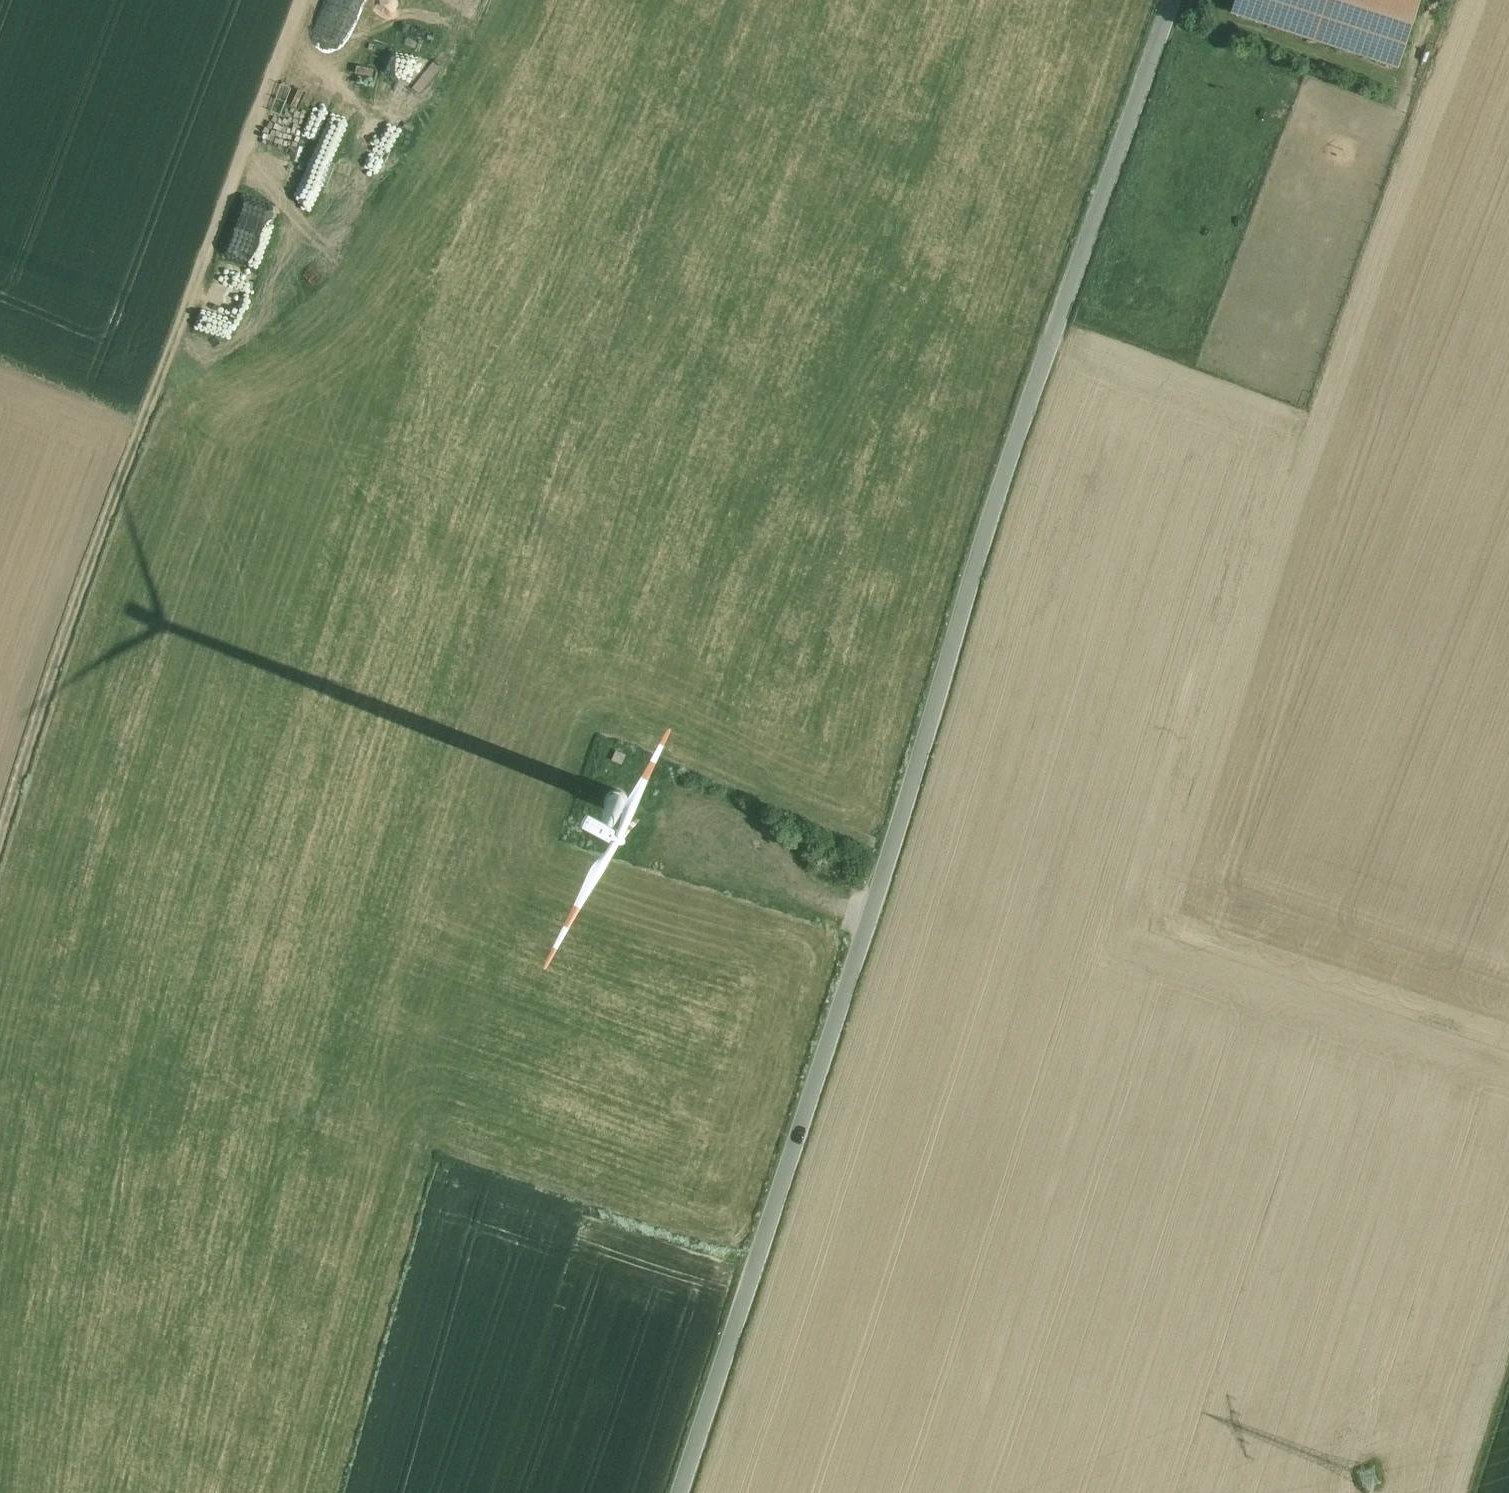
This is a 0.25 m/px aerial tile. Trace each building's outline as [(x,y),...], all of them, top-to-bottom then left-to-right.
[(361,3),(349,0),(330,0),(329,4),(358,12),(361,3)] [(367,40),(384,45),(398,0),(380,0),(367,40)] [(397,93),(428,107),(474,0),(437,0),(397,93)] [(1236,11),(1396,64),(1417,0),(1239,0),(1236,11)] [(298,49),(293,67),(309,72),(302,92),(371,113),(382,75),(298,49)]
